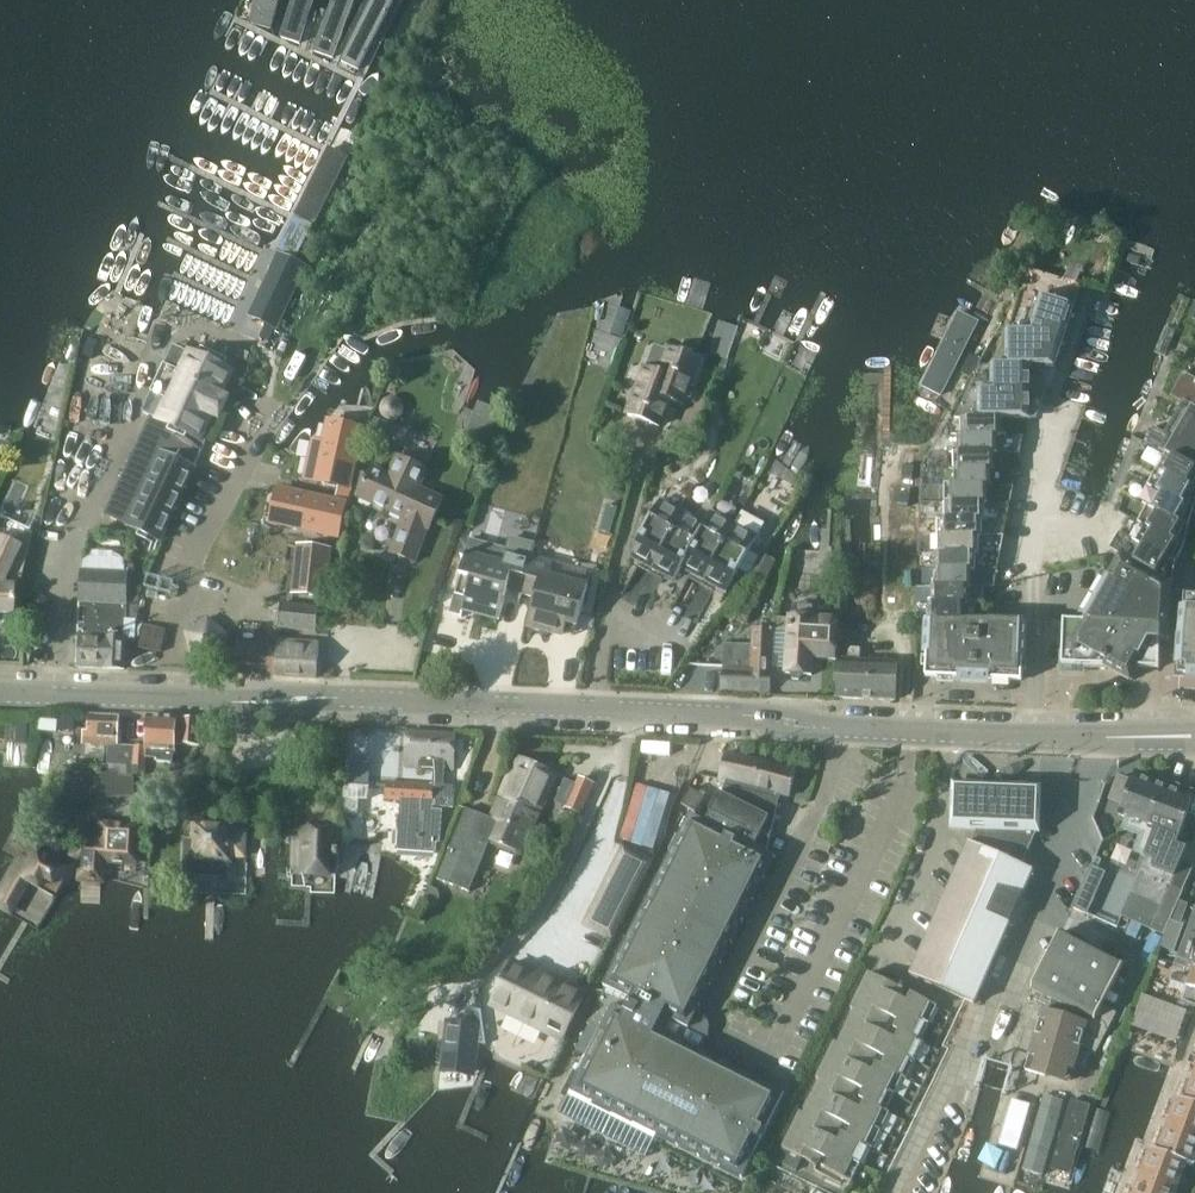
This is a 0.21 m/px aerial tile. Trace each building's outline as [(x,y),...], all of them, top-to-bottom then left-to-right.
[(250,25),(273,32),(281,0),(257,0),(250,25)] [(281,40),(301,47),(315,0),(293,0),(281,40)] [(313,56),(334,62),(352,0),(329,0),(313,56)] [(390,0),(372,0),(340,64),(361,73),(395,3),(390,0)] [(346,114),(311,181),(331,190),(364,120),(346,114)] [(322,152),(302,143),(287,176),(306,185),(322,152)] [(281,256),(266,288),(296,301),(311,269),(283,257),(281,256)] [(1006,366),(1023,366),(1052,366),(1080,286),(1029,270),(1008,333),(1006,333),(1006,366)] [(979,324),(960,313),(923,386),(942,396),(948,384),(979,324)] [(683,407),(702,361),(668,347),(658,371),(643,365),(624,415),(661,429),(672,402),(683,407)] [(170,401),(161,420),(200,438),(231,372),(192,353),(183,373),(174,369),(161,397),(170,401)] [(971,378),(981,359),(971,354),(961,373),(971,378)] [(1023,392),(1023,366),(1006,366),(992,366),(992,392),(1023,392)] [(1185,373),(1172,395),(1187,405),(1183,411),(1190,416),(1194,418),(1194,379),(1185,373)] [(1023,418),(1023,392),(992,392),(978,392),(979,418),(1002,418),(1023,418)] [(397,397),(395,396),(393,396),(391,396),(389,397),(387,398),(385,399),(383,401),(382,402),(381,404),(381,406),(380,409),(381,411),(381,413),(382,415),(384,416),(385,418),(387,419),(389,420),(391,421),(393,421),(395,420),(397,420),(399,419),(401,418),(402,417),(403,415),(404,413),(405,411),(405,409),(405,407),(404,404),(403,403),(402,401),(401,399),(399,398),(397,397)] [(495,448),(510,410),(480,399),(466,436),(495,448)] [(1161,450),(1168,454),(1168,455),(1191,467),(1193,464),(1194,466),(1194,419),(1190,416),(1183,411),(1181,415),(1169,435),(1161,450)] [(999,438),(1002,438),(1002,418),(979,418),(966,419),(967,437),(999,438)] [(361,430),(342,426),(330,424),(317,480),(348,487),(358,443),(361,432),(361,430)] [(1160,450),(1161,450),(1169,435),(1166,434),(1155,427),(1148,443),(1160,450)] [(963,453),(995,454),(999,454),(999,438),(967,437),(963,437),(963,453)] [(916,472),(918,452),(904,451),(902,470),(900,470),(899,484),(915,486),(917,473),(916,472)] [(165,452),(129,527),(165,543),(200,468),(165,452)] [(992,471),(995,471),(995,454),(963,453),(960,454),(960,470),(992,471)] [(419,487),(427,468),(399,455),(391,474),(373,466),(360,495),(405,516),(392,551),(415,560),(428,527),(430,528),(444,498),(419,487)] [(1168,455),(1173,459),(1164,473),(1167,475),(1189,488),(1191,484),(1194,477),(1194,466),(1193,464),(1191,467),(1168,455)] [(989,488),(992,488),(992,471),(960,470),(957,470),(957,487),(989,488)] [(1167,475),(1157,492),(1161,495),(1184,505),(1185,502),(1194,486),(1191,484),(1189,488),(1167,475)] [(989,505),(989,488),(957,487),(953,487),(953,504),(986,505),(989,505)] [(289,492),(282,524),(337,537),(345,504),(289,492)] [(1184,505),(1161,495),(1152,511),(1178,524),(1180,520),(1190,505),(1185,502),(1184,505)] [(868,498),(849,501),(854,563),(873,562),(868,498)] [(743,508),(747,502),(741,499),(738,505),(743,508)] [(654,567),(684,512),(661,500),(631,555),(654,567)] [(983,521),(986,521),(986,505),(953,504),(950,504),(950,520),(983,521)] [(1178,524),(1152,511),(1156,514),(1148,529),(1151,531),(1172,543),(1175,538),(1185,523),(1180,520),(1178,524)] [(677,580),(683,567),(706,524),(684,512),(654,567),(677,580)] [(706,579),(735,525),(712,513),(706,524),(683,567),(706,579)] [(20,613),(20,582),(27,551),(31,532),(8,520),(7,520),(0,535),(0,612),(20,613)] [(983,538),(983,521),(950,520),(946,520),(946,538),(979,538),(983,538)] [(728,592),(758,537),(735,525),(706,579),(728,592)] [(1172,563),(1171,564),(1174,566),(1183,549),(1176,545),(1178,541),(1175,538),(1172,543),(1151,531),(1143,545),(1167,560),(1172,563)] [(456,594),(450,613),(462,616),(465,606),(502,616),(509,590),(522,594),(532,557),(535,544),(512,538),(508,551),(493,547),(471,541),(468,553),(457,594),(456,594)] [(979,555),(979,538),(946,538),(943,538),(943,554),(976,554),(979,555)] [(607,571),(614,546),(599,542),(592,567),(607,571)] [(291,594),(327,598),(332,549),(297,545),(291,594)] [(1173,586),(1174,579),(1164,574),(1171,564),(1172,563),(1167,560),(1143,545),(1133,562),(1173,586)] [(765,581),(776,562),(762,554),(751,574),(765,581)] [(976,573),(976,554),(943,554),(940,554),(940,571),(973,572),(976,573)] [(532,557),(522,594),(537,598),(530,624),(566,634),(569,623),(579,625),(589,585),(593,573),(555,563),(532,557)] [(1173,586),(1133,562),(1128,558),(1116,580),(1109,576),(1084,621),(1170,629),(1173,586)] [(128,571),(83,572),(82,666),(128,667),(128,572),(128,571)] [(973,589),(973,572),(940,571),(935,571),(936,587),(970,589),(973,589)] [(744,626),(766,584),(745,573),(723,615),(744,626)] [(970,605),(970,589),(936,587),(932,587),(932,604),(966,605),(970,605)] [(1186,596),(1180,673),(1194,674),(1194,597),(1186,596)] [(317,630),(319,606),(282,603),(281,627),(317,630)] [(967,621),(966,605),(932,604),(930,604),(929,621),(963,621),(967,621)] [(838,660),(842,616),(793,611),(789,672),(792,673),(794,679),(799,679),(805,674),(813,674),(814,658),(838,660)] [(209,618),(187,633),(194,659),(221,661),(230,634),(209,618)] [(1024,621),(988,619),(988,621),(967,621),(963,621),(929,621),(925,621),(925,647),(929,647),(929,653),(927,675),(960,676),(960,675),(988,678),(1021,679),(1024,621)] [(1169,643),(1170,629),(1084,621),(1064,620),(1062,665),(1106,667),(1107,665),(1133,681),(1134,679),(1131,678),(1152,642),(1169,643)] [(771,690),(775,630),(755,628),(752,666),(725,664),(724,686),(771,690)] [(317,677),(319,644),(239,639),(237,661),(227,660),(227,672),(317,677)] [(859,659),(860,649),(850,649),(849,659),(841,659),(839,695),(895,699),(897,662),(859,659)] [(116,753),(118,716),(88,714),(87,732),(82,732),(81,746),(110,747),(109,752),(116,753)] [(71,724),(82,724),(84,716),(71,717),(71,724)] [(197,746),(197,727),(174,725),(175,718),(148,716),(145,749),(133,748),(132,767),(145,767),(146,757),(156,758),(156,763),(171,763),(172,751),(174,750),(174,744),(197,746)] [(27,745),(28,724),(15,724),(14,745),(27,745)] [(43,727),(43,730),(43,736),(52,737),(53,728),(43,727)] [(430,770),(433,737),(409,735),(406,767),(430,770)] [(454,770),(457,739),(433,737),(430,770),(436,770),(434,788),(388,784),(387,799),(401,801),(397,849),(418,851),(420,811),(421,801),(432,802),(432,806),(451,808),(453,788),(443,787),(445,769),(454,770)] [(789,795),(795,771),(726,753),(720,778),(725,779),(721,795),(720,794),(705,823),(691,815),(604,986),(607,987),(588,1024),(602,1031),(571,1092),(741,1178),(759,1141),(761,1142),(768,1129),(766,1128),(784,1094),(699,1050),(706,1036),(701,1034),(706,1022),(694,1016),(774,857),(765,853),(780,793),(789,795)] [(523,853),(557,773),(517,756),(490,818),(499,822),(491,840),(499,843),(498,846),(515,853),(517,851),(523,853)] [(120,773),(120,775),(144,776),(145,767),(132,767),(121,766),(120,773)] [(567,779),(557,802),(583,814),(597,783),(581,776),(577,783),(567,779)] [(1119,778),(1111,800),(1122,804),(1118,818),(1125,821),(1121,832),(1139,838),(1143,826),(1151,829),(1166,789),(1133,777),(1132,782),(1119,778)] [(357,818),(360,786),(344,785),(342,817),(357,818)] [(1148,860),(1123,917),(1163,934),(1181,892),(1192,866),(1179,860),(1183,851),(1173,846),(1193,795),(1167,785),(1166,789),(1151,829),(1156,831),(1145,857),(1148,860)] [(1039,829),(1040,788),(954,786),(952,826),(980,827),(972,844),(969,842),(910,975),(974,1003),(1033,871),(1018,865),(1034,829),(1039,829)] [(694,811),(703,796),(690,789),(682,805),(694,811)] [(469,891),(491,840),(499,822),(490,818),(468,809),(439,878),(469,891)] [(437,844),(439,813),(420,811),(418,851),(433,852),(433,843),(437,844)] [(77,844),(69,860),(79,866),(82,864),(83,864),(82,884),(100,885),(102,885),(102,880),(102,878),(102,876),(103,866),(139,867),(141,827),(135,827),(102,825),(100,825),(99,840),(99,845),(80,844),(77,844)] [(240,855),(241,834),(231,833),(232,830),(195,828),(194,842),(184,842),(182,878),(225,879),(227,854),(240,855)] [(337,852),(338,833),(305,832),(305,841),(293,840),(292,875),(307,876),(320,875),(335,877),(340,869),(340,864),(341,864),(341,852),(337,852)] [(33,848),(27,859),(22,856),(0,894),(0,906),(13,914),(30,883),(58,899),(76,868),(48,852),(46,856),(33,848)] [(624,848),(585,925),(612,939),(651,862),(624,848)] [(1088,915),(1098,893),(1082,886),(1073,908),(1088,915)] [(441,897),(438,890),(431,887),(423,905),(430,909),(437,905),(441,897)] [(1176,967),(1192,972),(1187,988),(1182,1004),(1194,1009),(1194,912),(1176,967)] [(1184,926),(1171,921),(1161,947),(1175,952),(1184,926)] [(1063,934),(1033,992),(1053,1002),(1050,1010),(1088,1022),(1081,1047),(1096,1055),(1116,1015),(1101,1008),(1123,965),(1063,934)] [(513,965),(492,1006),(563,1042),(587,995),(568,986),(566,991),(513,965)] [(888,984),(868,973),(850,1008),(855,1011),(837,1045),(834,1043),(815,1079),(820,1081),(802,1115),(799,1113),(782,1147),(815,1164),(812,1169),(839,1184),(842,1177),(851,1182),(868,1148),(871,1149),(890,1113),(885,1111),(902,1077),(906,1080),(924,1045),(919,1043),(937,1008),(928,1004),(931,997),(891,977),(888,984)] [(444,1032),(440,1063),(475,1067),(479,1038),(487,1039),(484,1010),(465,1008),(464,1020),(448,1018),(446,1033),(444,1032)] [(1050,1010),(1031,1070),(1071,1080),(1081,1047),(1088,1022),(1050,1010)] [(1183,1102),(1194,1106),(1194,1077),(1193,1076),(1183,1102)] [(1068,1101),(1046,1094),(1023,1171),(1048,1178),(1068,1101)] [(1183,1102),(1176,1100),(1166,1126),(1194,1137),(1194,1106),(1183,1102)] [(1091,1108),(1072,1103),(1052,1172),(1071,1178),(1091,1108)] [(1184,1164),(1191,1167),(1194,1155),(1194,1137),(1166,1126),(1156,1153),(1184,1164)] [(1184,1164),(1156,1153),(1149,1150),(1139,1177),(1174,1191),(1184,1164)] [(1139,1177),(1134,1192),(1174,1192),(1174,1191),(1139,1177)]
